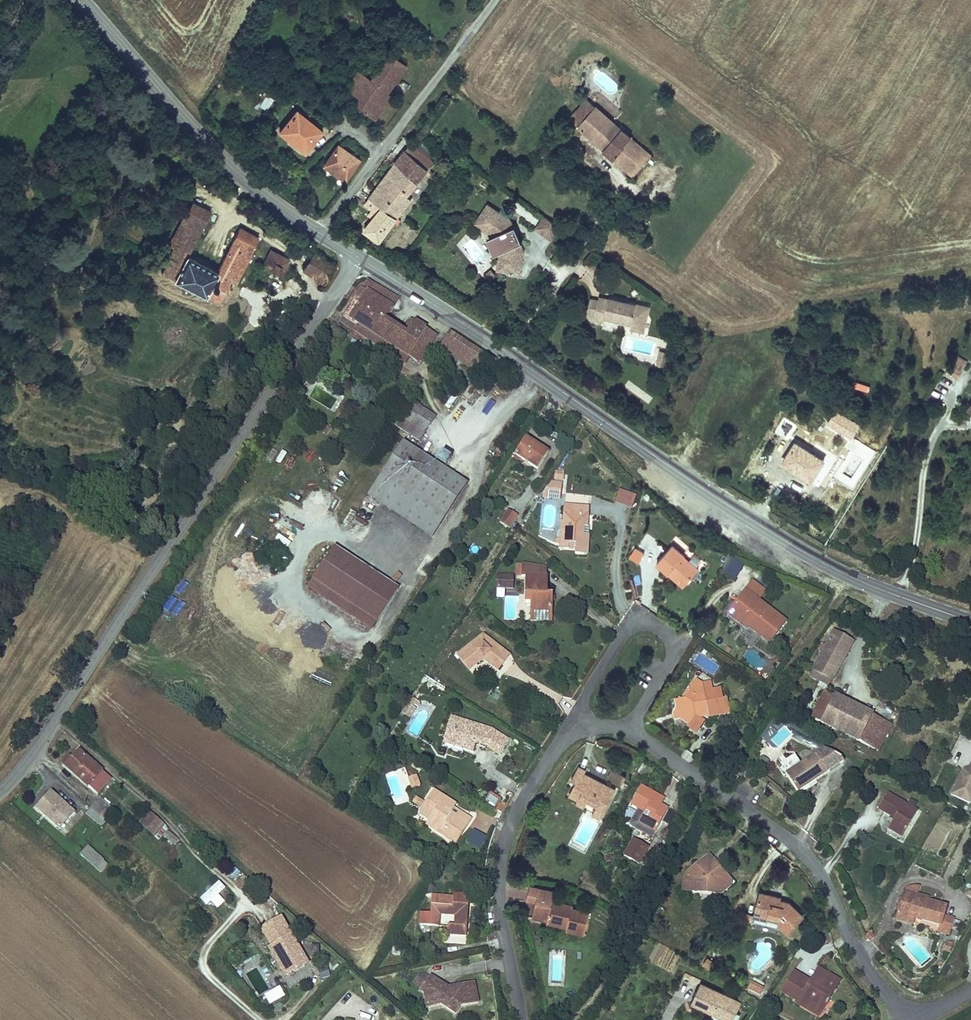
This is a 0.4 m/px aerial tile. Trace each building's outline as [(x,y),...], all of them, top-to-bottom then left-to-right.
[(388,94),(407,67),(389,54),(370,80),(357,71),(340,96),(376,122),(393,98),(388,94)] [(264,94),(260,106),(269,109),(273,97),(264,94)] [(570,120),(579,127),(595,107),(587,100),(570,120)] [(638,148),(641,145),(631,137),(630,138),(595,107),(579,127),(599,146),(608,156),(643,185),(660,165),(638,148)] [(279,132),(305,153),(321,132),(296,112),(279,132)] [(559,139),(568,146),(572,141),(563,134),(559,139)] [(660,165),(665,159),(644,142),(641,145),(638,148),(660,165)] [(324,166),(346,181),(359,162),(338,146),(324,166)] [(370,198),(397,218),(412,200),(407,196),(427,171),(405,150),(370,198)] [(380,241),(397,218),(370,198),(367,201),(361,197),(354,207),(360,212),(364,207),(376,216),(366,231),(380,241)] [(236,270),(241,273),(253,249),(258,239),(239,229),(216,273),(187,257),(210,213),(191,203),(183,218),(188,221),(179,239),(174,236),(168,246),(174,249),(160,274),(218,304),(229,282),(236,270)] [(618,216),(629,224),(639,212),(628,204),(618,216)] [(486,205),(473,223),(489,235),(496,253),(493,269),(515,273),(519,251),(507,221),(486,205)] [(183,218),(174,236),(179,239),(188,221),(183,218)] [(545,219),(536,232),(552,243),(561,231),(545,219)] [(403,220),(389,243),(407,253),(420,229),(403,220)] [(289,260),(271,251),(269,255),(264,264),(273,268),(272,270),(277,272),(278,271),(286,275),(290,270),(285,267),(289,260)] [(333,266),(314,253),(303,269),(316,277),(323,282),(333,266)] [(234,285),(241,273),(236,270),(229,282),(234,285)] [(292,276),(286,280),(299,296),(304,292),(292,276)] [(365,295),(373,283),(368,280),(360,292),(365,295)] [(403,331),(385,319),(398,299),(373,283),(365,295),(359,305),(350,319),(358,324),(410,357),(418,363),(436,335),(411,319),(403,331)] [(645,337),(652,309),(637,305),(636,306),(610,300),(609,302),(599,299),(599,301),(592,300),(588,316),(595,318),(594,322),(604,325),(605,320),(631,327),(630,334),(645,337)] [(350,319),(359,305),(353,302),(344,315),(350,319)] [(410,357),(358,324),(354,330),(382,349),(399,359),(406,364),(410,357)] [(472,347),(450,332),(445,339),(467,354),(472,347)] [(461,363),(467,354),(445,339),(440,349),(461,363)] [(474,371),(485,355),(472,347),(467,354),(461,363),(462,363),(474,371)] [(969,356),(958,348),(942,371),(953,379),(969,356)] [(666,366),(668,351),(659,349),(657,365),(666,366)] [(449,398),(453,392),(446,387),(442,393),(449,398)] [(636,387),(633,392),(649,402),(652,398),(636,387)] [(411,424),(422,407),(412,401),(401,417),(411,424)] [(860,422),(835,406),(827,419),(852,435),(860,422)] [(425,433),(436,416),(422,407),(411,424),(425,433)] [(425,433),(411,424),(401,417),(396,424),(421,440),(425,433)] [(328,434),(332,429),(331,429),(332,426),(329,424),(328,427),(327,426),(323,431),(328,434)] [(538,469),(547,455),(539,451),(541,448),(526,438),(515,455),(513,458),(518,461),(520,458),(538,469)] [(467,484),(403,442),(396,453),(382,474),(446,515),(446,516),(467,484)] [(811,482),(824,462),(797,444),(784,464),(811,482)] [(549,451),(542,446),(541,448),(539,451),(547,455),(548,453),(549,451)] [(446,466),(452,457),(442,451),(436,460),(446,466)] [(562,480),(563,473),(556,472),(555,479),(562,480)] [(446,515),(382,474),(369,495),(432,536),(446,515)] [(559,499),(560,490),(547,489),(543,497),(559,499)] [(640,496),(623,492),(620,505),(637,509),(640,496)] [(588,545),(589,536),(583,535),(584,527),(587,527),(589,506),(565,505),(564,521),(567,521),(566,530),(561,530),(560,539),(556,539),(556,544),(560,546),(559,549),(575,550),(575,554),(584,555),(585,545),(588,545)] [(513,523),(517,516),(508,510),(500,523),(510,528),(510,527),(513,523)] [(287,547),(290,542),(279,534),(276,539),(287,547)] [(509,551),(515,542),(511,540),(506,549),(509,551)] [(456,553),(460,547),(454,543),(450,549),(456,553)] [(698,569),(684,557),(685,556),(672,545),(657,562),(669,573),(671,571),(686,584),(698,569)] [(377,621),(398,589),(334,547),(313,580),(377,621)] [(630,558),(640,562),(645,551),(634,547),(630,558)] [(737,580),(743,562),(729,557),(722,575),(737,580)] [(546,593),(546,577),(546,568),(522,564),(522,576),(527,576),(526,594),(532,594),(532,602),(531,615),(551,615),(552,593),(546,593)] [(686,584),(671,571),(669,573),(684,586),(686,584)] [(513,588),(513,576),(502,576),(502,580),(498,580),(498,588),(513,588)] [(787,620),(760,599),(767,589),(753,579),(739,598),(742,601),(740,604),(737,601),(728,612),(747,627),(748,625),(752,620),(773,637),(787,620)] [(377,621),(313,580),(308,587),(372,629),(377,621)] [(773,637),(752,620),(748,625),(769,642),(773,637)] [(836,673),(853,642),(834,632),(826,646),(823,644),(819,652),(822,653),(817,663),(836,673)] [(509,655),(483,635),(457,655),(469,670),(483,658),(498,669),(509,655)] [(836,673),(817,663),(813,669),(832,680),(836,673)] [(729,712),(726,699),(724,699),(723,699),(715,701),(712,690),(712,689),(710,682),(701,684),(695,680),(688,691),(690,692),(685,699),(675,701),(678,713),(690,722),(688,724),(687,725),(697,732),(704,721),(700,718),(729,712)] [(759,694),(764,686),(757,681),(752,689),(759,694)] [(723,699),(720,689),(713,690),(712,690),(715,701),(723,699)] [(821,722),(834,695),(825,691),(812,717),(821,722)] [(859,741),(873,715),(834,695),(821,722),(859,741)] [(413,707),(414,705),(416,706),(420,705),(419,702),(412,698),(407,707),(413,711),(415,708),(413,707)] [(409,718),(413,711),(407,707),(402,714),(409,718)] [(690,722),(678,713),(673,714),(688,724),(690,722)] [(875,749),(888,722),(873,715),(859,741),(875,749)] [(509,740),(493,730),(451,717),(444,739),(464,745),(463,748),(473,752),(476,744),(478,737),(482,738),(480,744),(487,746),(487,747),(499,755),(509,740)] [(83,726),(87,721),(82,718),(78,723),(83,726)] [(878,751),(891,724),(888,722),(875,749),(878,751)] [(769,742),(776,749),(790,735),(783,728),(769,742)] [(464,745),(444,739),(443,742),(463,748),(464,745)] [(815,755),(829,774),(846,762),(845,760),(825,748),(815,755)] [(111,778),(79,750),(73,757),(65,766),(97,794),(111,778)] [(65,766),(73,757),(70,755),(62,764),(65,766)] [(829,774),(815,755),(801,765),(796,756),(778,768),(785,777),(787,776),(798,792),(810,783),(812,786),(829,774)] [(769,763),(761,758),(757,764),(765,769),(769,763)] [(615,790),(584,774),(586,770),(578,766),(571,779),(576,782),(578,783),(576,788),(573,787),(569,794),(578,799),(580,796),(588,800),(597,805),(592,815),(600,819),(615,790)] [(626,776),(613,769),(608,778),(621,785),(626,776)] [(963,770),(951,794),(969,803),(970,800),(970,772),(969,772),(963,770)] [(420,786),(416,775),(408,778),(412,789),(420,786)] [(800,794),(812,786),(810,783),(798,792),(800,794)] [(656,831),(668,808),(661,804),(656,802),(659,796),(659,795),(641,786),(631,804),(638,808),(645,811),(639,822),(655,831),(656,831)] [(619,805),(628,788),(625,787),(616,803),(619,805)] [(470,822),(460,812),(453,807),(456,804),(433,790),(422,807),(435,816),(428,826),(445,836),(446,835),(452,839),(457,835),(461,831),(464,829),(470,822)] [(46,802),(53,794),(51,792),(44,800),(46,802)] [(904,834),(917,811),(914,808),(907,804),(887,793),(879,808),(892,816),(894,817),(890,826),(904,834)] [(60,828),(74,812),(53,794),(46,802),(44,800),(37,808),(60,828)] [(584,807),(588,800),(580,796),(578,799),(576,803),(584,807)] [(661,804),(664,798),(659,796),(656,802),(661,804)] [(115,810),(101,797),(96,802),(111,815),(115,810)] [(914,808),(917,803),(910,799),(907,804),(914,808)] [(95,802),(85,813),(101,827),(111,815),(96,802),(95,802)] [(501,813),(505,808),(498,804),(495,809),(501,813)] [(435,816),(422,807),(420,810),(431,817),(426,825),(428,826),(435,816)] [(655,831),(639,822),(645,811),(638,808),(629,825),(652,837),(655,831)] [(672,826),(679,814),(670,809),(663,821),(672,826)] [(147,830),(157,819),(150,812),(140,823),(147,830)] [(472,819),(460,812),(470,822),(472,819)] [(164,827),(165,825),(157,819),(147,830),(155,837),(164,827)] [(457,844),(470,822),(464,829),(461,831),(457,835),(452,839),(446,835),(445,836),(457,844)] [(904,834),(890,826),(888,828),(902,836),(904,834)] [(158,840),(167,830),(164,827),(155,837),(158,840)] [(179,840),(168,830),(164,835),(175,845),(179,840)] [(472,831),(467,843),(482,849),(487,837),(472,831)] [(639,864),(648,847),(634,838),(624,856),(639,864)] [(450,857),(453,849),(444,845),(441,854),(450,857)] [(104,860),(88,846),(80,854),(96,869),(103,861),(104,860)] [(731,880),(725,874),(717,873),(718,865),(709,854),(684,876),(683,891),(697,892),(702,888),(710,888),(715,893),(731,880)] [(100,872),(107,864),(103,861),(96,869),(100,872)] [(725,874),(718,865),(717,873),(725,874)] [(646,880),(651,871),(647,869),(643,878),(646,880)] [(721,894),(731,886),(731,880),(715,893),(721,894)] [(206,906),(226,888),(219,881),(199,898),(206,906)] [(590,912),(572,908),(573,906),(552,901),(554,891),(530,885),(527,899),(536,901),(532,917),(547,920),(548,918),(568,922),(567,927),(566,930),(584,935),(590,912)] [(918,895),(920,887),(918,886),(915,886),(911,887),(906,889),(905,891),(909,893),(914,894),(918,895)] [(911,902),(914,894),(909,893),(905,891),(900,909),(904,910),(907,900),(911,902)] [(803,916),(788,901),(776,898),(776,896),(761,892),(755,912),(780,918),(778,922),(778,923),(787,932),(803,916)] [(468,905),(469,895),(453,894),(453,898),(453,904),(468,905)] [(944,916),(946,907),(928,901),(929,898),(918,895),(914,894),(911,902),(907,900),(904,910),(900,909),(899,908),(896,919),(913,924),(915,918),(916,914),(922,916),(921,920),(941,925),(944,916)] [(466,936),(468,905),(453,904),(453,898),(431,896),(430,913),(421,913),(420,925),(438,926),(439,914),(456,915),(455,925),(448,925),(447,935),(466,936)] [(627,907),(631,902),(624,898),(621,903),(627,907)] [(780,918),(755,912),(754,916),(778,922),(780,918)] [(949,934),(954,919),(944,916),(941,925),(939,932),(949,934)] [(303,955),(281,918),(262,929),(272,946),(284,967),(303,955)] [(568,922),(548,918),(547,920),(547,922),(567,927),(568,922)] [(421,932),(420,925),(413,927),(414,934),(421,932)] [(950,952),(953,943),(947,942),(944,950),(950,952)] [(284,967),(272,946),(269,948),(285,976),(308,963),(303,955),(284,967)] [(711,970),(716,962),(706,956),(702,965),(711,970)] [(330,976),(327,966),(319,968),(323,978),(330,976)] [(816,985),(824,972),(819,969),(811,982),(816,985)] [(702,980),(685,972),(684,975),(701,983),(702,980)] [(826,1004),(840,981),(824,972),(816,985),(811,982),(794,972),(783,990),(790,994),(789,996),(798,1002),(799,1003),(800,1000),(816,1010),(819,1004),(824,1007),(826,1007),(828,1005),(826,1004)] [(430,978),(425,975),(419,976),(424,979),(419,987),(422,988),(430,978)] [(419,987),(424,979),(419,976),(414,983),(419,987)] [(478,1003),(474,983),(449,988),(449,990),(447,990),(442,987),(444,985),(431,976),(430,978),(422,988),(421,990),(425,993),(426,1001),(434,999),(441,1004),(456,1014),(460,1006),(478,1003)] [(742,1002),(701,983),(692,1002),(709,1010),(710,1007),(714,1009),(712,1012),(723,1017),(728,1008),(737,1012),(742,1002)] [(760,996),(764,989),(751,983),(748,989),(760,996)] [(284,995),(279,987),(265,995),(270,1003),(284,995)] [(816,1010),(800,1000),(799,1003),(798,1002),(797,1004),(818,1017),(824,1007),(819,1004),(816,1010)] [(728,1008),(723,1017),(730,1019),(733,1019),(737,1012),(728,1008)]
